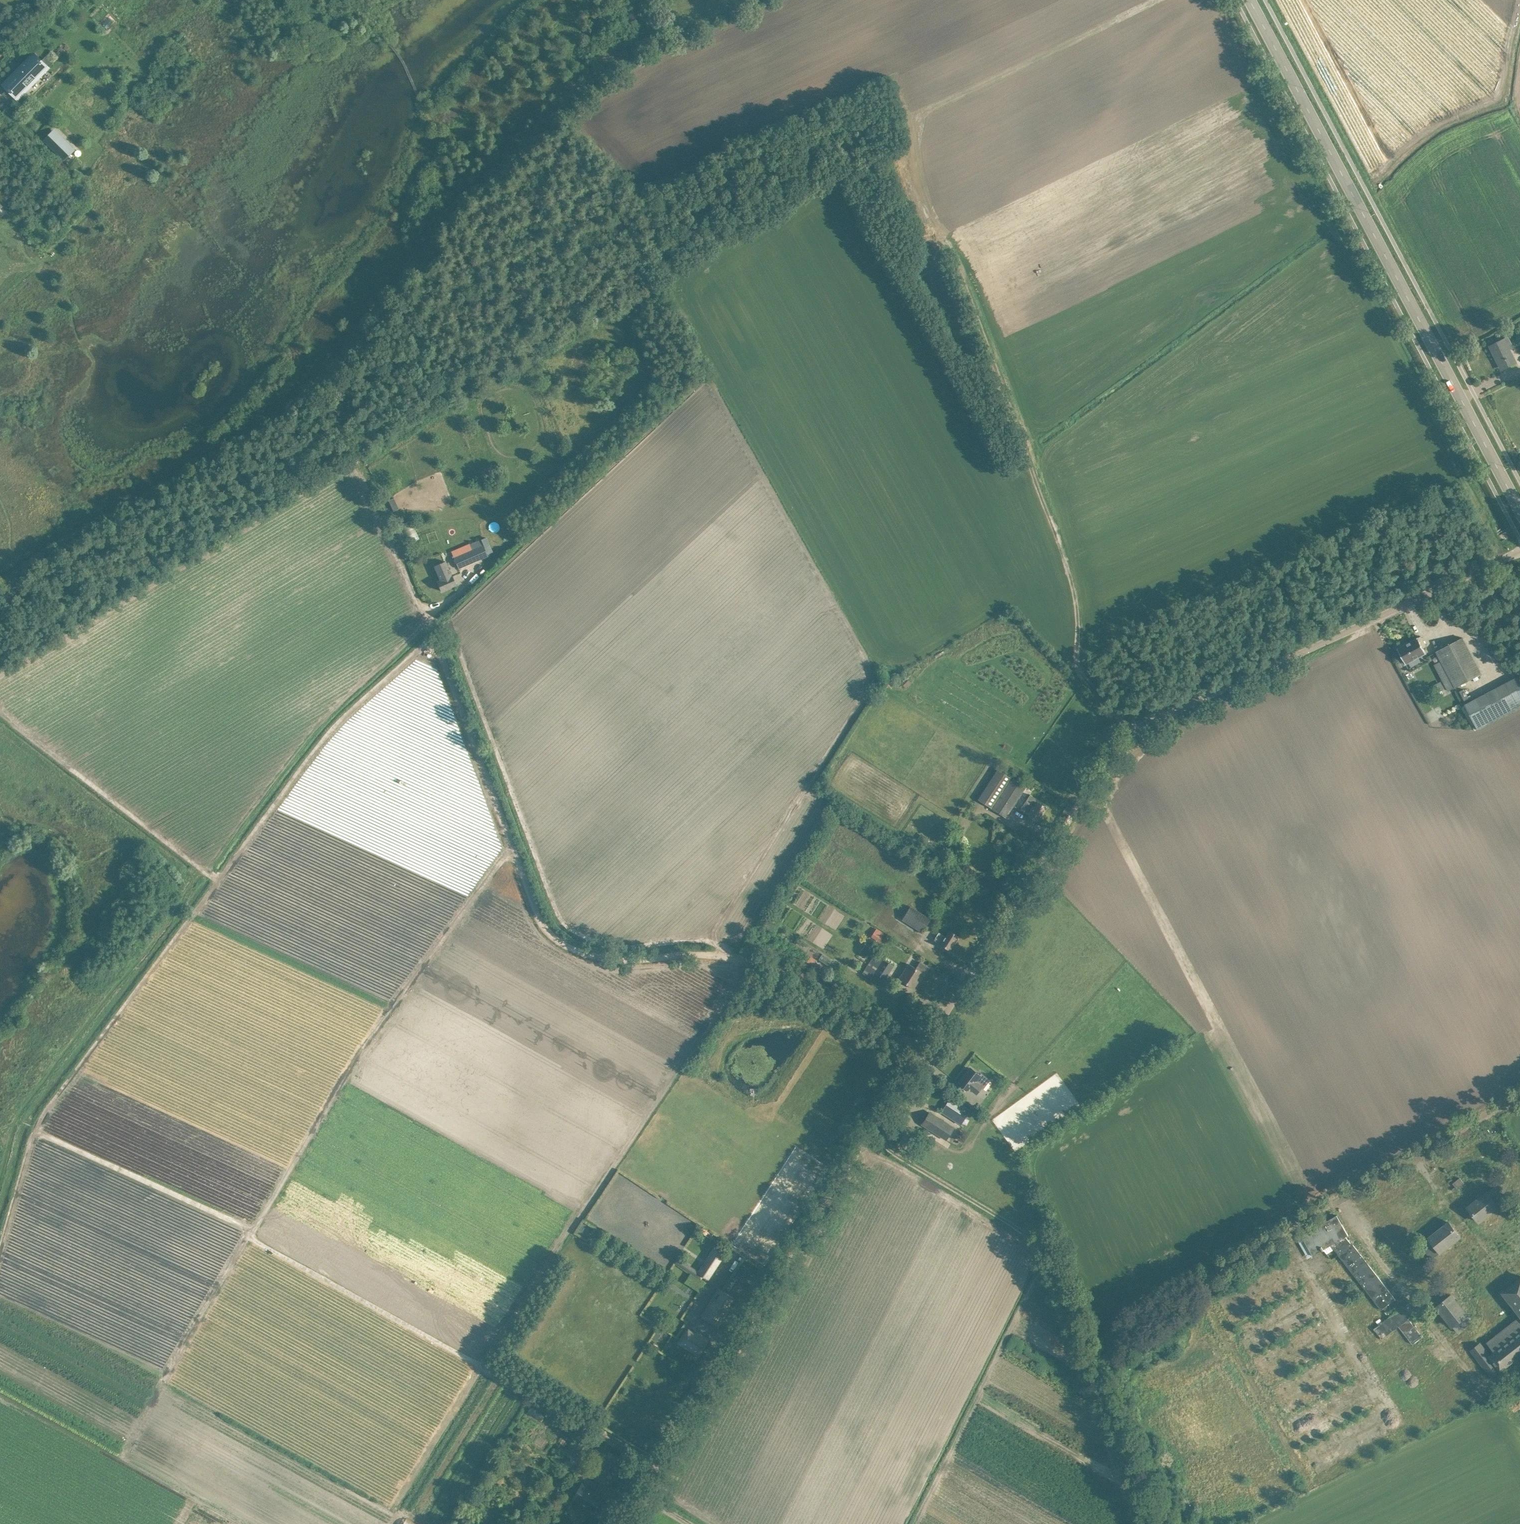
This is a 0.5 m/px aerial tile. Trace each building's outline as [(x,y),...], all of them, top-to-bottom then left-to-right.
[(23,65),(4,84),(12,93),(13,92),(19,97),(18,95),(25,87),(27,89),(29,87),(38,77),(37,76),(45,68),(46,69),(47,69),(41,63),(43,62),(34,54),(23,65)] [(49,145),(65,160),(65,159),(73,151),(57,136),(56,138),(49,144),(49,145)] [(1504,369),(1512,364),(1516,362),(1509,348),(1512,346),(1508,337),(1499,341),(1490,346),(1496,358),(1498,358),(1504,369)] [(415,523),(407,525),(411,540),(419,538),(415,523)] [(459,568),(477,560),(488,556),(480,539),(472,542),(470,543),(473,549),(463,554),(461,549),(453,553),(455,557),(454,557),(459,568)] [(452,558),(450,552),(440,555),(443,562),(452,558)] [(438,581),(442,591),(456,585),(452,575),(446,561),(435,566),(441,580),(438,581)] [(1406,664),(1426,653),(1418,638),(1398,649),(1406,664)] [(1482,673),(1468,646),(1463,638),(1437,652),(1441,660),(1455,687),(1482,673)] [(1465,705),(1478,729),(1511,712),(1519,707),(1519,675),(1465,705)] [(1441,683),(1434,687),(1437,692),(1444,689),(1441,683)] [(1025,787),(1017,781),(997,769),(978,799),(997,812),(1006,817),(1025,787)] [(1039,800),(1030,794),(1020,810),(1037,822),(1046,808),(1038,802),(1039,800)] [(925,844),(929,838),(921,833),(917,839),(925,844)] [(784,925),(794,910),(789,906),(779,922),(784,925)] [(902,920),(922,932),(931,919),(910,906),(902,920)] [(806,930),(815,935),(819,927),(811,922),(806,930)] [(879,930),(874,940),(884,944),(888,934),(879,930)] [(958,935),(950,930),(949,930),(945,936),(939,932),(934,940),(940,944),(949,950),(958,935)] [(873,981),(877,974),(885,979),(890,971),(893,966),(878,956),(875,954),(862,973),(873,981)] [(810,956),(806,962),(818,970),(820,967),(815,963),(817,960),(810,956)] [(833,966),(835,960),(824,956),(822,963),(833,966)] [(899,979),(914,988),(923,973),(922,973),(927,966),(920,962),(916,968),(908,964),(899,979)] [(970,1068),(959,1082),(968,1089),(969,1088),(975,1093),(976,1092),(978,1094),(982,1088),(983,1089),(990,1080),(982,1074),(980,1075),(970,1068)] [(967,1109),(950,1098),(942,1111),(958,1122),(967,1109)] [(929,1127),(928,1129),(943,1138),(946,1140),(954,1128),(929,1112),(922,1123),(929,1127)] [(1460,1177),(1453,1183),(1456,1186),(1453,1189),(1454,1190),(1464,1183),(1460,1177)] [(1473,1203),(1468,1207),(1479,1222),(1499,1206),(1505,1201),(1494,1187),(1489,1191),(1488,1189),(1472,1202),(1473,1203)] [(1313,1255),(1331,1244),(1381,1309),(1395,1298),(1346,1235),(1348,1234),(1337,1215),(1301,1235),(1313,1255)] [(1427,1238),(1428,1238),(1420,1244),(1427,1253),(1427,1252),(1432,1259),(1440,1252),(1461,1236),(1449,1220),(1427,1238)] [(714,1247),(698,1272),(708,1279),(724,1254),(714,1247)] [(741,1264),(735,1274),(742,1279),(749,1268),(741,1264)] [(1503,1292),(1519,1314),(1519,1279),(1516,1282),(1503,1292)] [(727,1311),(725,1309),(733,1297),(723,1290),(705,1318),(715,1325),(718,1326),(727,1311)] [(1451,1295),(1437,1306),(1458,1332),(1472,1321),(1467,1315),(1451,1295)] [(1402,1306),(1375,1328),(1383,1338),(1399,1325),(1414,1343),(1423,1336),(1408,1318),(1410,1316),(1402,1306)] [(1487,1341),(1495,1351),(1490,1355),(1480,1342),(1472,1349),(1493,1376),(1519,1356),(1519,1316),(1487,1341)] [(708,1339),(700,1334),(697,1332),(696,1332),(688,1328),(677,1342),(698,1356),(705,1346),(704,1345),(708,1339)] [(530,1415),(543,1424),(548,1417),(535,1408),(530,1415)]
